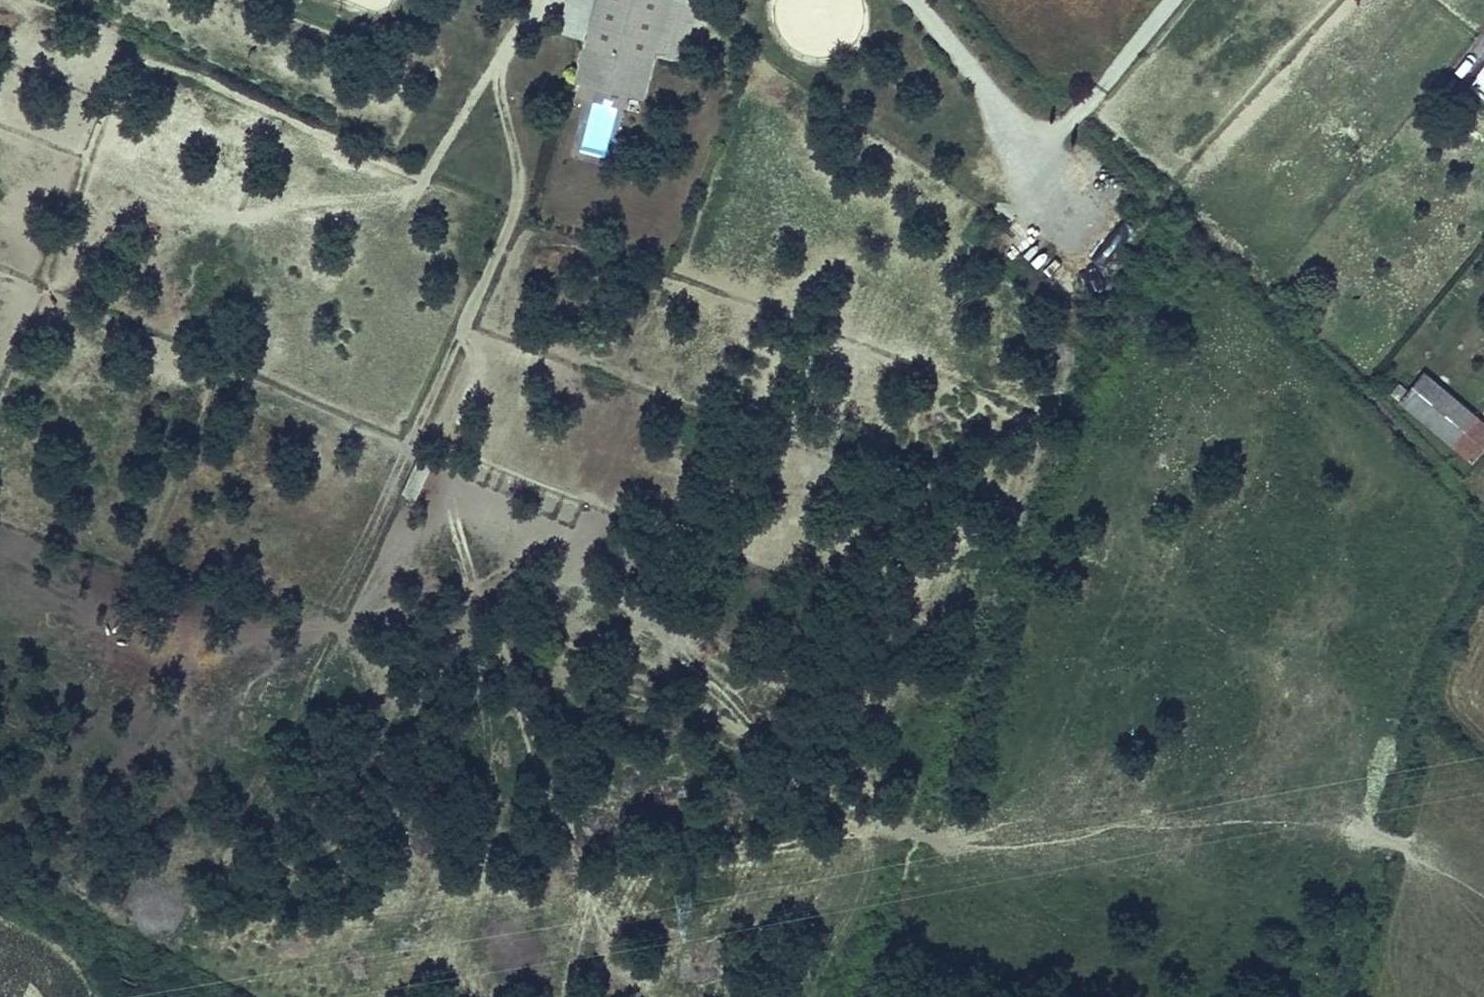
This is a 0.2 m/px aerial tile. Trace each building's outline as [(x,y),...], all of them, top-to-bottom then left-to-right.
[(571,62),(639,80),(660,0),(588,0),(571,62)] [(1468,41),(1483,53),(1483,22),(1468,41)] [(1404,360),(1380,388),(1451,445),(1473,415),(1456,401),(1404,360)]
